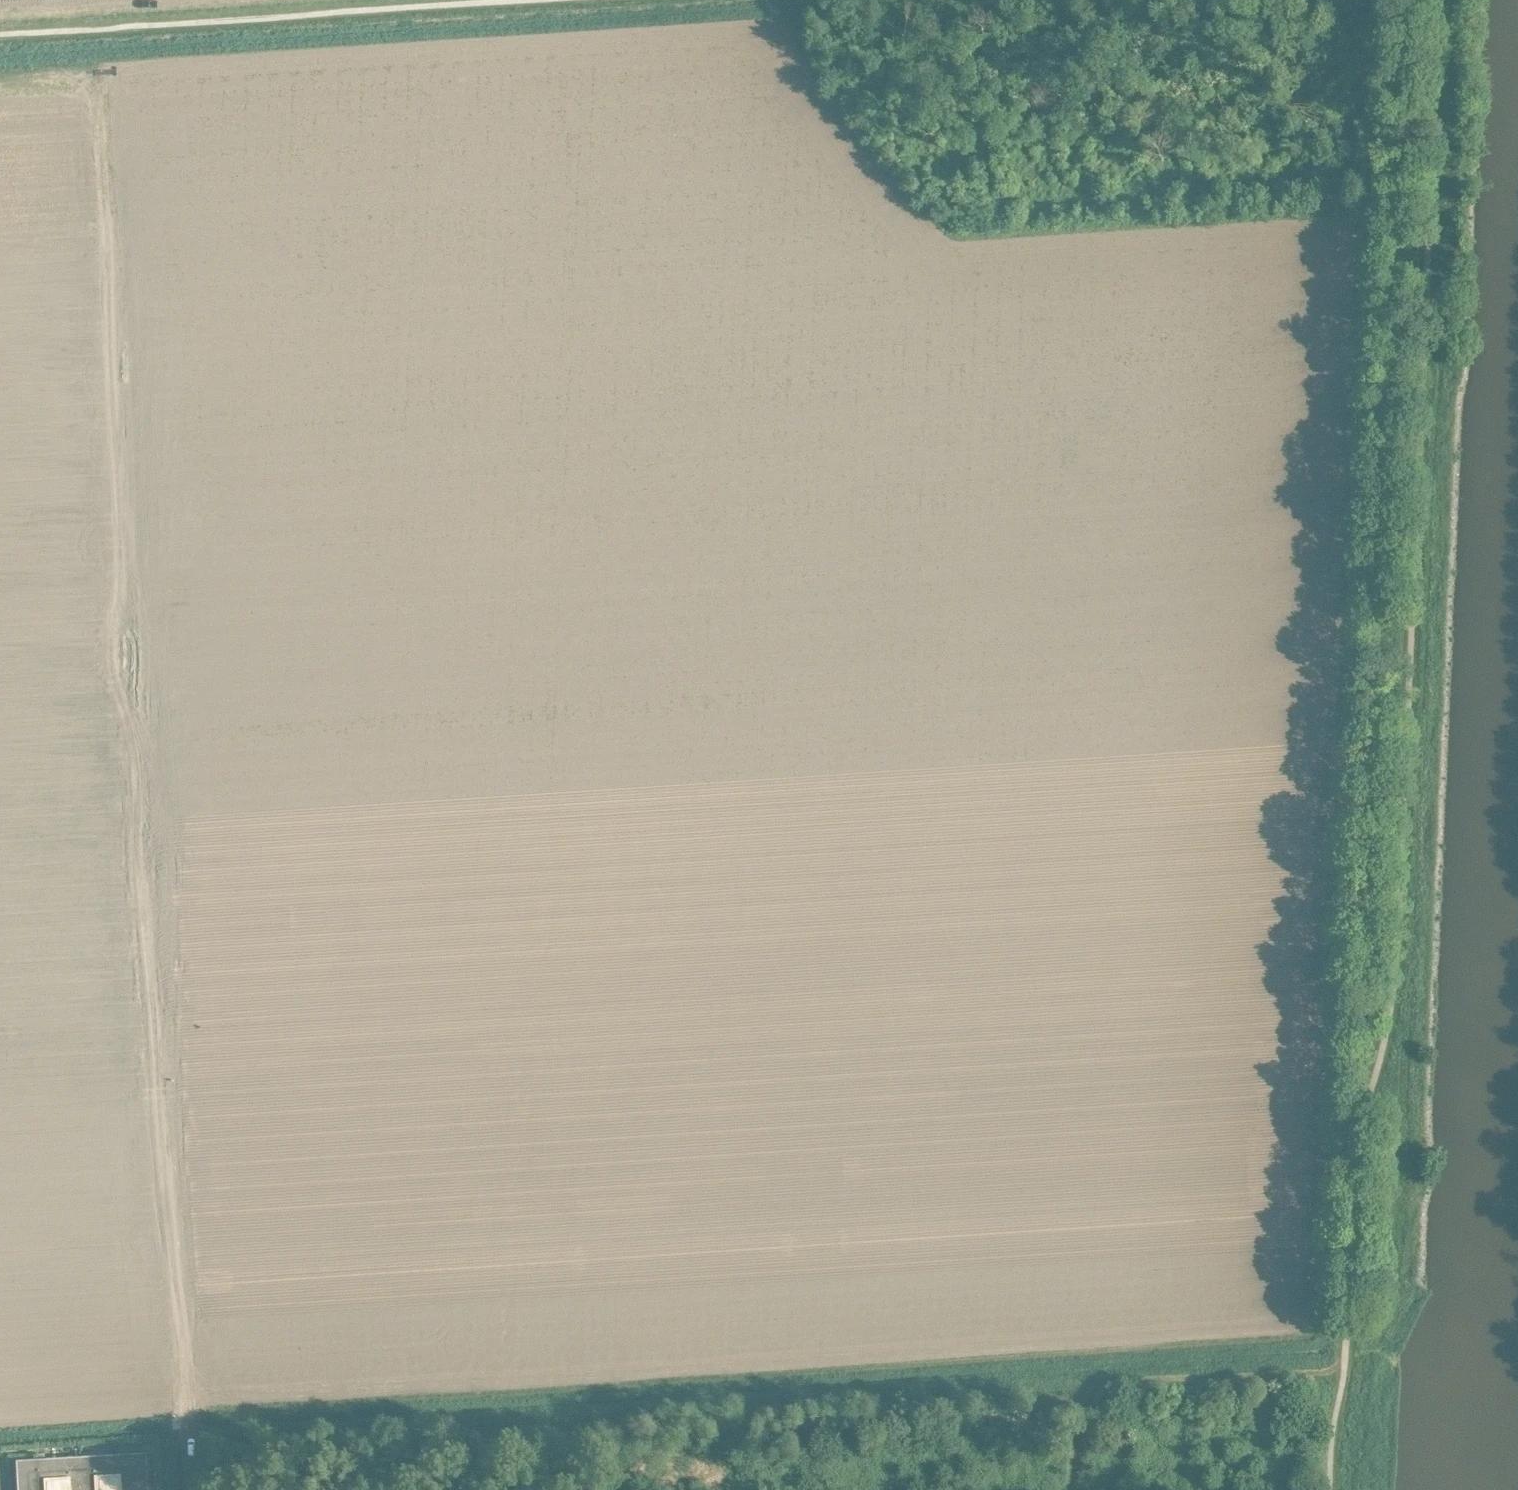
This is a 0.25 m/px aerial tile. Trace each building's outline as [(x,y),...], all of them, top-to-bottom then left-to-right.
[(146,1454),(16,1461),(18,1489),(148,1489),(146,1454)]
